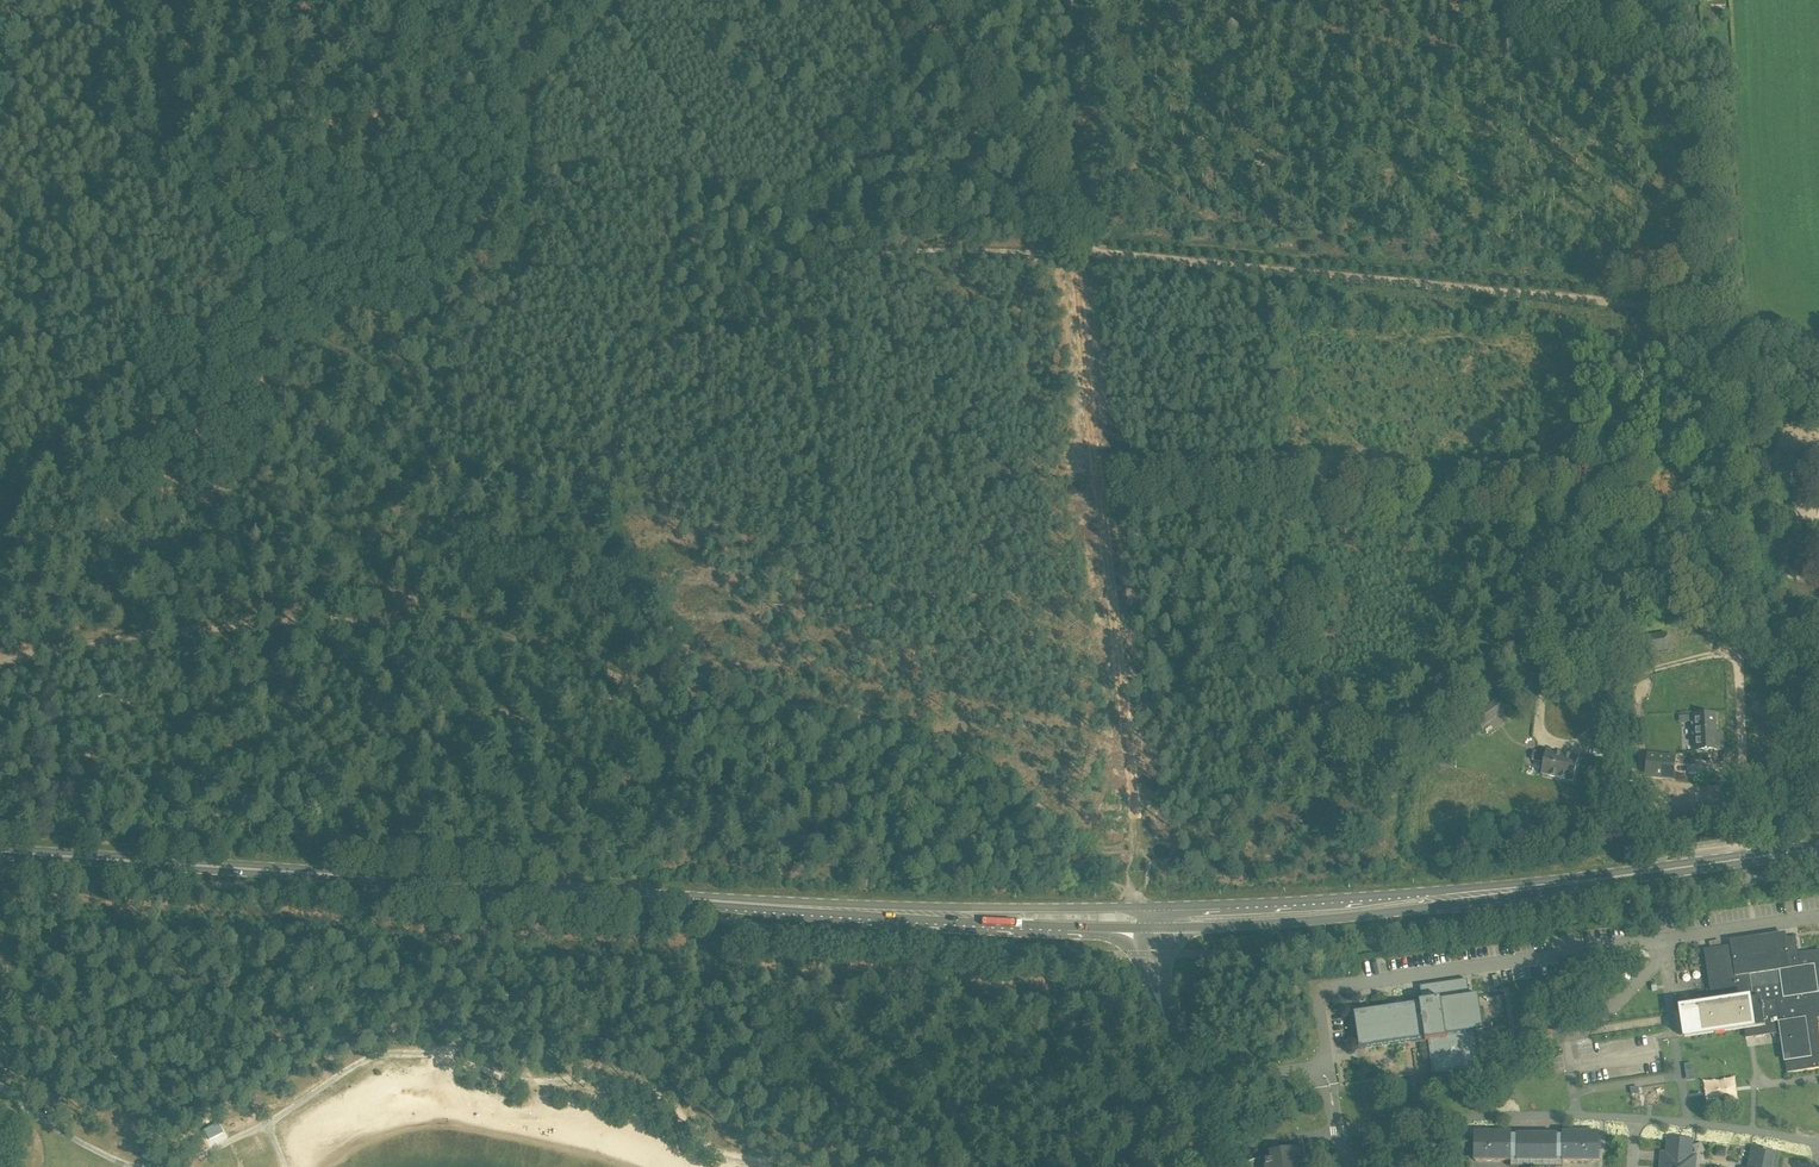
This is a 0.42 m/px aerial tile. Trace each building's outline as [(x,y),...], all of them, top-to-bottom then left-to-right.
[(1480,727),(1507,709),(1499,697),(1472,715),(1480,727)] [(1695,742),(1696,751),(1717,750),(1717,747),(1723,747),(1722,733),(1716,734),(1715,714),(1694,715),(1694,724),(1692,724),(1693,742),(1695,742)] [(1541,774),(1573,781),(1578,758),(1546,750),(1546,752),(1540,750),(1539,753),(1533,751),(1531,760),(1544,763),(1541,774)] [(1646,777),(1673,780),(1675,757),(1648,754),(1646,777)] [(1627,781),(1634,782),(1636,782),(1637,772),(1629,771),(1627,781)] [(1687,1011),(1688,1017),(1684,1018),(1685,1027),(1689,1026),(1691,1036),(1744,1028),(1746,1039),(1782,1034),(1787,1073),(1818,1069),(1818,1033),(1815,1005),(1818,1005),(1818,951),(1798,954),(1795,937),(1786,939),(1786,935),(1731,943),(1731,947),(1706,951),(1714,1007),(1687,1011)] [(1407,1006),(1360,1013),(1365,1047),(1412,1041),(1412,1039),(1425,1037),(1425,1041),(1428,1041),(1433,1072),(1480,1065),(1475,1032),(1484,1031),(1478,995),(1470,996),(1467,980),(1420,987),(1422,998),(1406,1001),(1407,1006)] [(208,1141),(221,1134),(216,1125),(203,1131),(208,1141)] [(1598,1161),(1598,1146),(1598,1134),(1563,1133),(1562,1136),(1557,1136),(1557,1135),(1517,1135),(1511,1135),(1511,1133),(1476,1133),(1475,1161),(1511,1161),(1511,1160),(1517,1160),(1517,1161),(1557,1161),(1557,1160),(1562,1160),(1562,1161),(1598,1161)] [(1695,1163),(1690,1163),(1691,1140),(1668,1139),(1667,1161),(1661,1161),(1661,1166),(1695,1166),(1695,1163)] [(1775,1152),(1764,1149),(1764,1150),(1752,1148),(1748,1166),(1772,1166),(1775,1152)] [(1296,1150),(1276,1153),(1277,1159),(1265,1161),(1266,1166),(1299,1166),(1296,1150)]
